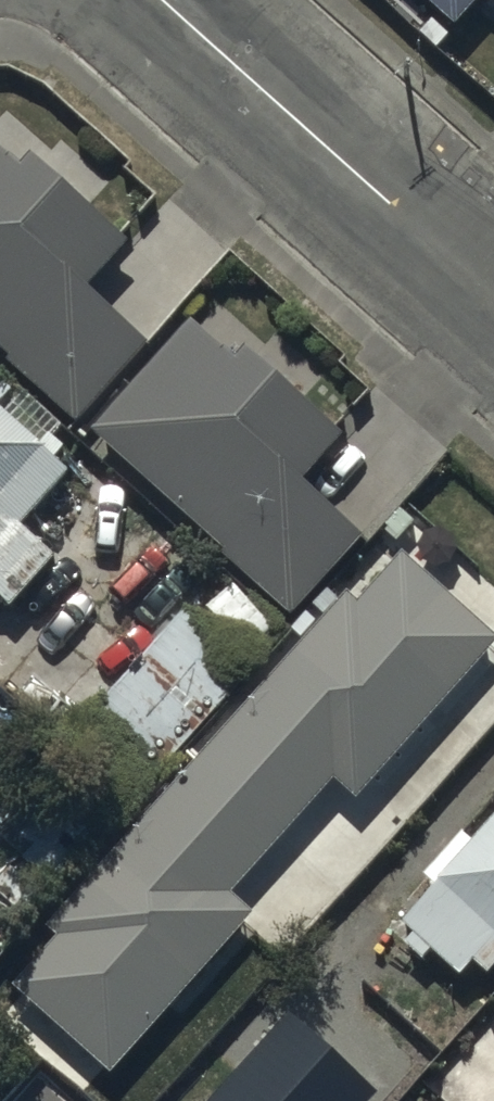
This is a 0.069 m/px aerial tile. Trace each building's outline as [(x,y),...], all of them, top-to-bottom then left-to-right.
[(452,42),(480,11),(490,20),(493,15),(493,0),(405,0),(452,42)] [(72,435),(146,355),(88,300),(126,260),(33,173),(20,187),(0,168),(0,368),(72,435)] [(233,375),(188,336),(91,447),(224,563),(218,570),(288,631),(359,549),(299,496),(341,448),(243,363),(233,375)] [(1,614),(7,620),(50,572),(43,566),(56,552),(28,526),(63,487),(0,430),(0,614),(1,614)] [(488,631),(398,551),(357,597),(344,585),(40,924),(52,934),(12,979),(104,1062),(246,905),(227,889),(332,772),(348,787),(488,631)] [(249,667),(183,614),(117,697),(87,673),(39,733),(135,810),(249,667)] [(0,884),(0,903),(28,929),(114,832),(79,802),(20,868),(16,865),(0,884)] [(476,853),(464,841),(418,889),(435,905),(402,939),(411,947),(402,957),(422,977),(433,965),(457,988),(466,978),(482,993),(493,980),(493,835),(476,853)] [(291,1006),(202,1100),(358,1100),(374,1084),(291,1006)]
